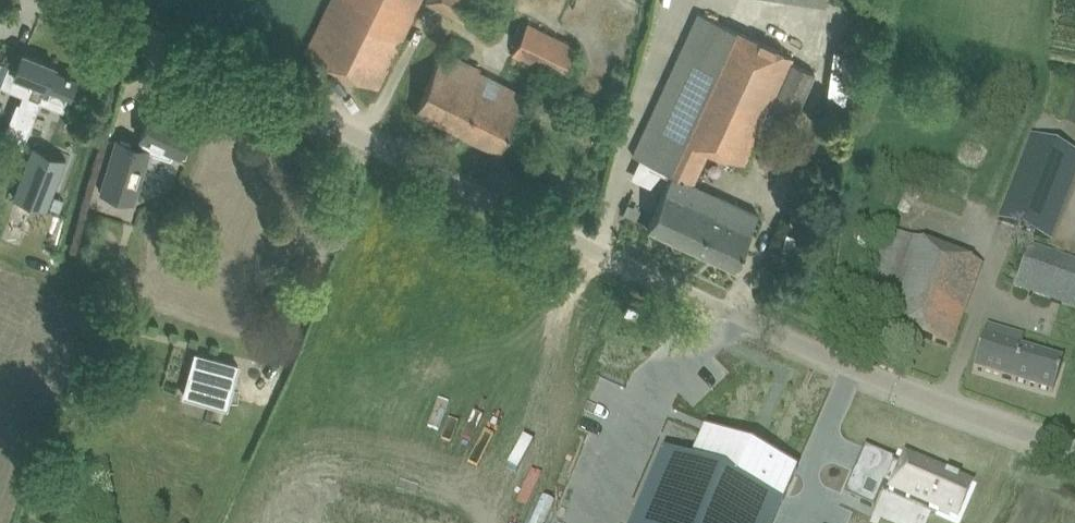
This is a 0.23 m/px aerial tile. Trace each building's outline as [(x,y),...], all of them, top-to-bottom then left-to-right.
[(387,66),(420,0),(331,0),(306,50),(378,85),(387,66)] [(744,163),(769,110),(792,60),(794,56),(699,12),(633,154),(651,162),(649,167),(670,177),(648,225),(674,237),(691,200),(686,197),(693,181),(709,147),(744,163)] [(512,52),(560,76),(576,44),(528,19),(512,52)] [(501,151),(510,131),(529,94),(481,70),(483,66),(447,48),(416,108),(501,151)] [(11,86),(23,92),(20,101),(17,100),(2,138),(23,146),(41,100),(63,109),(67,100),(76,77),(54,68),(56,64),(22,51),(16,66),(0,60),(0,82),(11,86)] [(792,60),(769,110),(793,120),(815,71),(792,60)] [(176,158),(191,126),(152,107),(137,139),(176,158)] [(134,201),(150,146),(115,135),(99,191),(134,201)] [(995,222),(1032,235),(1046,240),(1074,162),(1074,155),(1026,138),(995,222)] [(33,144),(14,195),(46,208),(66,157),(33,144)] [(762,166),(785,158),(780,144),(757,152),(762,166)] [(759,212),(693,181),(686,197),(691,200),(674,237),(734,266),(759,212)] [(948,350),(956,329),(979,265),(945,252),(887,230),(863,294),(856,315),(948,350)] [(1028,244),(1013,290),(1074,313),(1074,262),(1028,244)] [(1060,361),(981,337),(970,371),(1050,395),(1060,361)] [(197,352),(191,374),(233,386),(239,364),(197,352)] [(630,522),(772,522),(793,475),(700,434),(686,466),(660,454),(630,522)] [(969,487),(919,465),(917,470),(899,462),(897,468),(890,465),(891,462),(862,449),(841,497),(871,510),(880,488),(887,491),(954,521),(969,487)]
